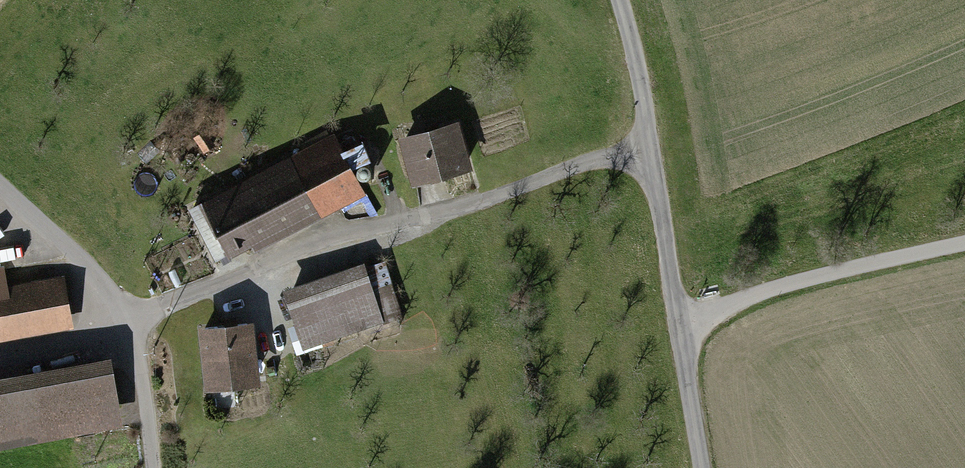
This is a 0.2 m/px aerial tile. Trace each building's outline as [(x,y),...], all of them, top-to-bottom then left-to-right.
[(455,126),(405,140),(416,178),(466,163),(455,126)] [(355,184),(336,147),(313,158),(333,196),(355,184)] [(333,196),(313,158),(296,167),(315,205),(333,196)] [(223,192),(193,208),(217,255),(293,217),(298,227),(313,219),(307,209),(315,205),(296,167),(293,161),(247,184),(248,186),(228,202),(223,192)] [(383,265),(362,271),(377,318),(398,311),(383,265)] [(361,270),(290,294),(300,324),(306,341),(331,333),(377,318),(362,271),(361,270)] [(68,316),(61,281),(0,292),(0,328),(68,316)] [(247,323),(205,328),(211,379),(252,374),(247,323)] [(333,340),(331,333),(306,341),(300,324),(291,327),(299,350),(333,340)] [(64,378),(61,366),(0,378),(0,390),(64,378)] [(103,371),(64,378),(0,390),(0,431),(110,410),(103,371)]
